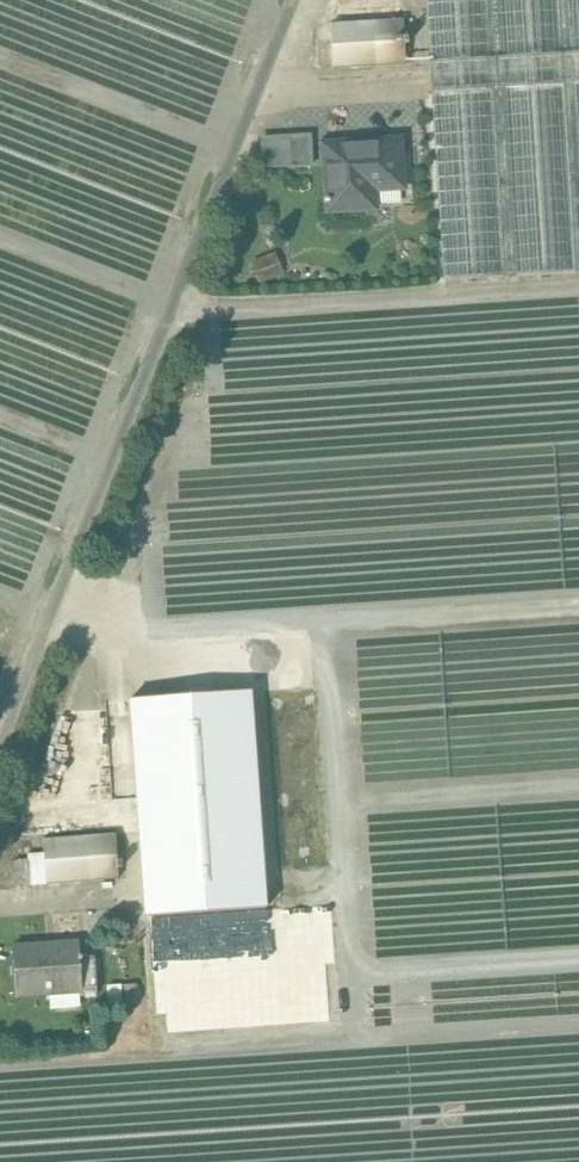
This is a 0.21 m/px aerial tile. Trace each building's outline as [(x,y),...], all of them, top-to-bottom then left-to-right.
[(443,280),(576,272),(559,0),(426,0),(443,280)] [(576,272),(578,272),(578,0),(559,0),(576,272)] [(403,19),(330,23),(333,68),(406,64),(404,44),(408,44),(408,37),(404,37),(403,19)] [(262,135),(263,167),(313,165),(311,132),(262,135)] [(399,141),(324,145),(328,210),(374,207),(373,188),(402,187),(399,141)] [(252,259),(259,281),(283,273),(277,251),(252,259)] [(250,693),(189,697),(205,912),(266,907),(250,693)] [(189,697),(128,702),(144,917),(205,912),(189,697)] [(115,834),(43,840),(43,854),(45,885),(119,879),(118,869),(122,869),(121,861),(117,862),(115,834)] [(43,854),(28,855),(30,886),(45,885),(43,854)] [(78,945),(13,949),(16,995),(79,991),(79,993),(95,992),(93,959),(81,960),(81,957),(79,957),(78,945)]
